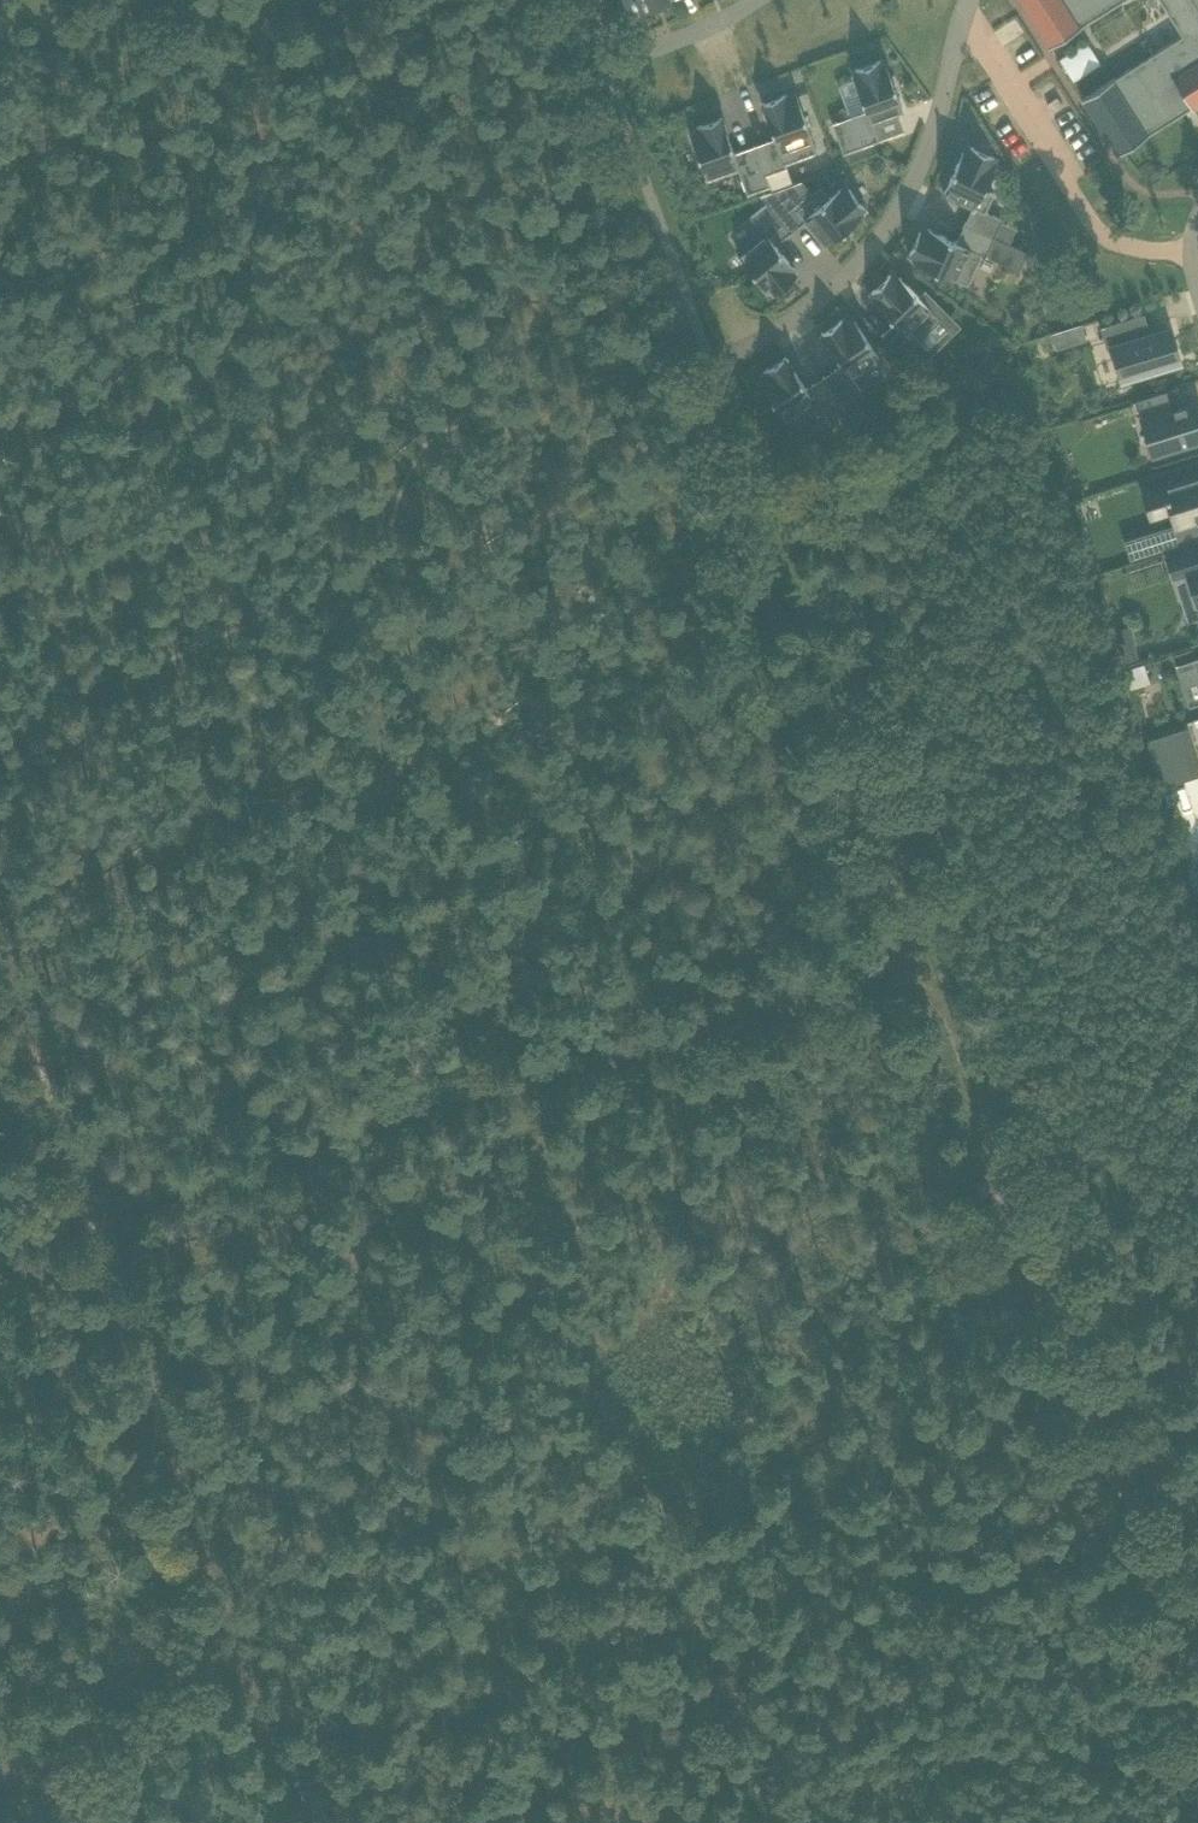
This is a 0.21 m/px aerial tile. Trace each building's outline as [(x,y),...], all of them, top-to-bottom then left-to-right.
[(642,9),(664,0),(638,0),(642,9)] [(1050,50),(1126,0),(1019,0),(1050,50)] [(1164,43),(1081,96),(1115,151),(1197,98),(1197,0),(1137,0),(1164,43)] [(1079,46),(1059,58),(1073,81),(1093,68),(1079,46)] [(902,110),(886,64),(883,64),(881,59),(853,69),(855,75),(853,75),(866,111),(832,123),(843,153),(879,140),(872,120),(898,111),(902,110)] [(816,151),(796,95),(789,98),(787,93),(762,102),(774,138),(754,145),(765,175),(766,174),(787,167),(785,163),(816,151)] [(1056,97),(1047,103),(1053,112),(1062,107),(1056,97)] [(718,106),(685,120),(689,129),(722,115),(718,106)] [(765,175),(754,145),(734,153),(721,117),(696,126),(697,131),(690,134),(706,179),(737,168),(747,194),(769,186),(770,185),(766,174),(765,175)] [(994,193),(984,189),(995,164),(993,163),(995,157),(968,145),(966,150),(964,149),(943,193),(972,207),(964,224),(976,230),(993,238),(1002,219),(986,211),(994,193)] [(787,167),(766,174),(770,185),(772,191),(793,183),(787,167)] [(863,214),(861,212),(866,209),(847,185),(843,189),(841,187),(820,205),(812,196),(797,208),(786,194),(770,207),(790,232),(805,220),(825,245),(863,214)] [(795,269),(775,244),(790,232),(770,207),(767,203),(750,216),(763,232),(737,252),(768,291),(770,289),(773,294),(797,275),(793,270),(795,269)] [(985,257),(993,238),(976,230),(964,224),(956,241),(927,228),(926,230),(921,228),(908,255),(914,257),(913,259),(926,266),(967,285),(981,255),(985,257)] [(892,272),(870,293),(874,297),(872,298),(895,321),(881,335),(903,358),(905,357),(917,369),(931,356),(919,343),(916,340),(939,317),(918,296),(897,274),(896,276),(892,272)] [(1144,313),(1100,327),(1107,349),(1111,347),(1120,375),(1179,356),(1169,327),(1150,333),(1144,313)] [(852,376),(879,358),(853,318),(846,322),(844,318),(821,333),(842,364),(824,376),(841,402),(860,389),(852,376)] [(1054,330),(1058,348),(1080,343),(1076,326),(1054,330)] [(841,402),(824,376),(806,388),(785,356),(763,371),(765,375),(759,380),(791,430),(819,412),(827,423),(846,410),(847,410),(841,402)] [(1136,400),(1142,420),(1152,417),(1160,445),(1182,438),(1184,445),(1197,441),(1197,405),(1186,409),(1185,405),(1172,409),(1167,390),(1136,400)] [(1145,493),(1152,516),(1172,510),(1177,526),(1197,519),(1197,476),(1145,493)] [(1137,535),(1124,539),(1131,562),(1172,549),(1165,527),(1137,535)] [(1173,577),(1186,572),(1196,605),(1197,604),(1197,546),(1166,557),(1173,577)] [(1138,656),(1128,627),(1113,631),(1123,660),(1138,656)] [(1147,739),(1160,783),(1197,772),(1197,759),(1188,726),(1179,729),(1147,739)]
